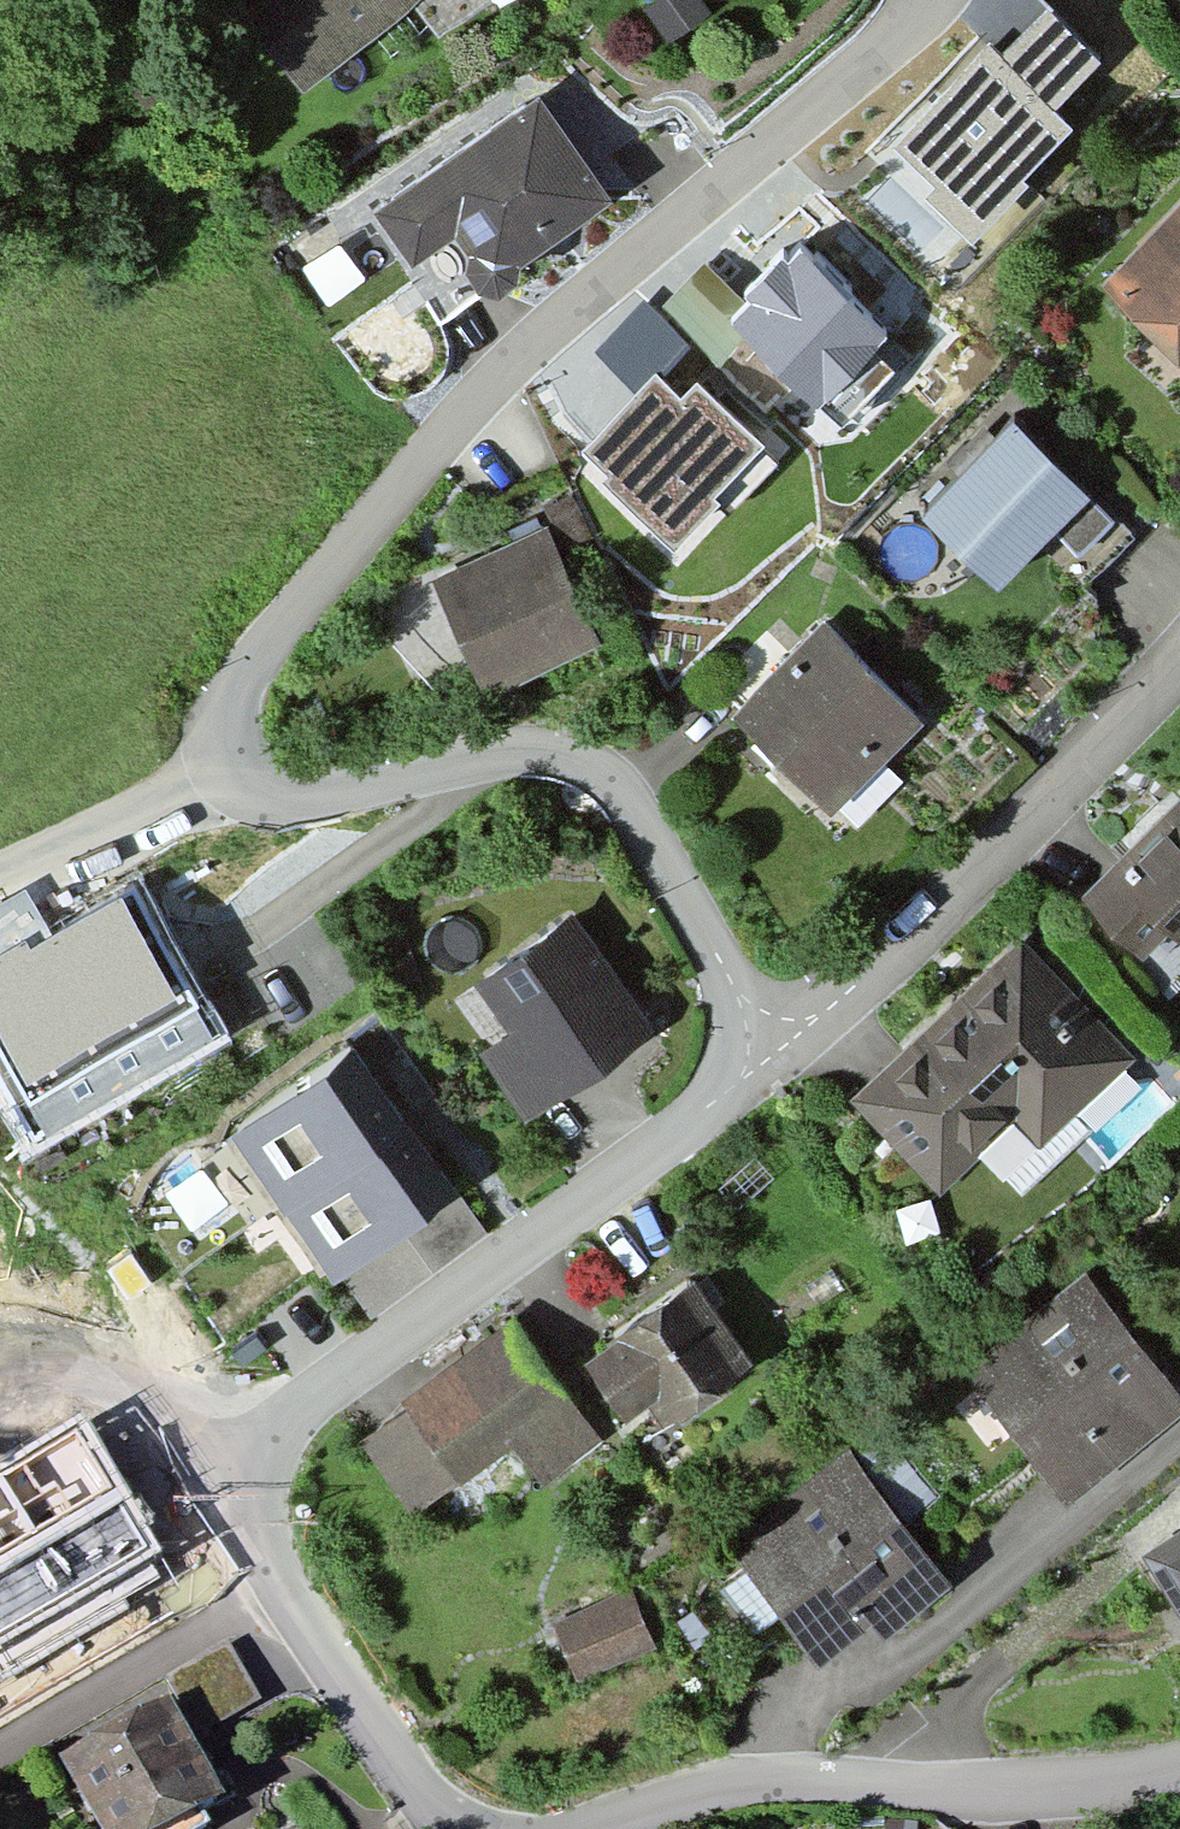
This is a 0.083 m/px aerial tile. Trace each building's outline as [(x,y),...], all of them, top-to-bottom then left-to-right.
[(315,74),(410,0),(257,0),(315,74)] [(1070,130),(987,51),(895,146),(940,189),(929,200),(973,242),(1025,188),(1019,182),(1070,130)] [(594,182),(536,97),(387,198),(414,238),(460,207),(491,252),(594,182)] [(1110,282),(1179,351),(1179,212),(1110,282)] [(884,335),(802,255),(788,268),(782,262),(746,299),(754,306),(735,326),(816,405),(884,335)] [(680,404),(655,380),(587,453),(613,478),(606,485),(674,548),(714,505),(709,501),(759,447),(695,388),(680,404)] [(1024,412),(935,508),(1016,583),(1105,487),(1024,412)] [(558,525),(447,575),(493,677),(604,626),(558,525)] [(827,623),(745,709),(845,803),(926,717),(827,623)] [(1179,916),(1179,816),(1099,892),(1130,925),(1162,896),(1179,916)] [(22,868),(0,883),(0,1018),(26,1057),(0,1075),(0,1078),(40,1138),(237,1008),(144,869),(60,925),(22,868)] [(581,898),(474,978),(509,1024),(477,1047),(535,1124),(673,1021),(581,898)] [(848,1087),(946,1194),(1030,1118),(1048,1137),(1136,1057),(1020,930),(848,1087)] [(455,1192),(353,1049),(233,1134),(335,1277),(455,1192)] [(971,1367),(1084,1495),(1179,1410),(1179,1373),(1086,1266),(971,1367)] [(700,1270),(599,1350),(648,1411),(672,1392),(692,1418),(769,1358),(700,1270)] [(525,1320),(411,1396),(467,1480),(524,1443),(548,1479),(606,1441),(525,1320)] [(78,1429),(0,1475),(0,1631),(147,1545),(78,1429)] [(950,1570),(848,1451),(734,1548),(836,1667),(950,1570)] [(1155,1552),(1179,1589),(1179,1535),(1155,1552)] [(636,1592),(566,1627),(594,1683),(665,1647),(636,1592)] [(229,1641),(161,1680),(197,1743),(265,1704),(229,1641)] [(57,1771),(90,1828),(188,1828),(225,1808),(168,1708),(57,1771)]
